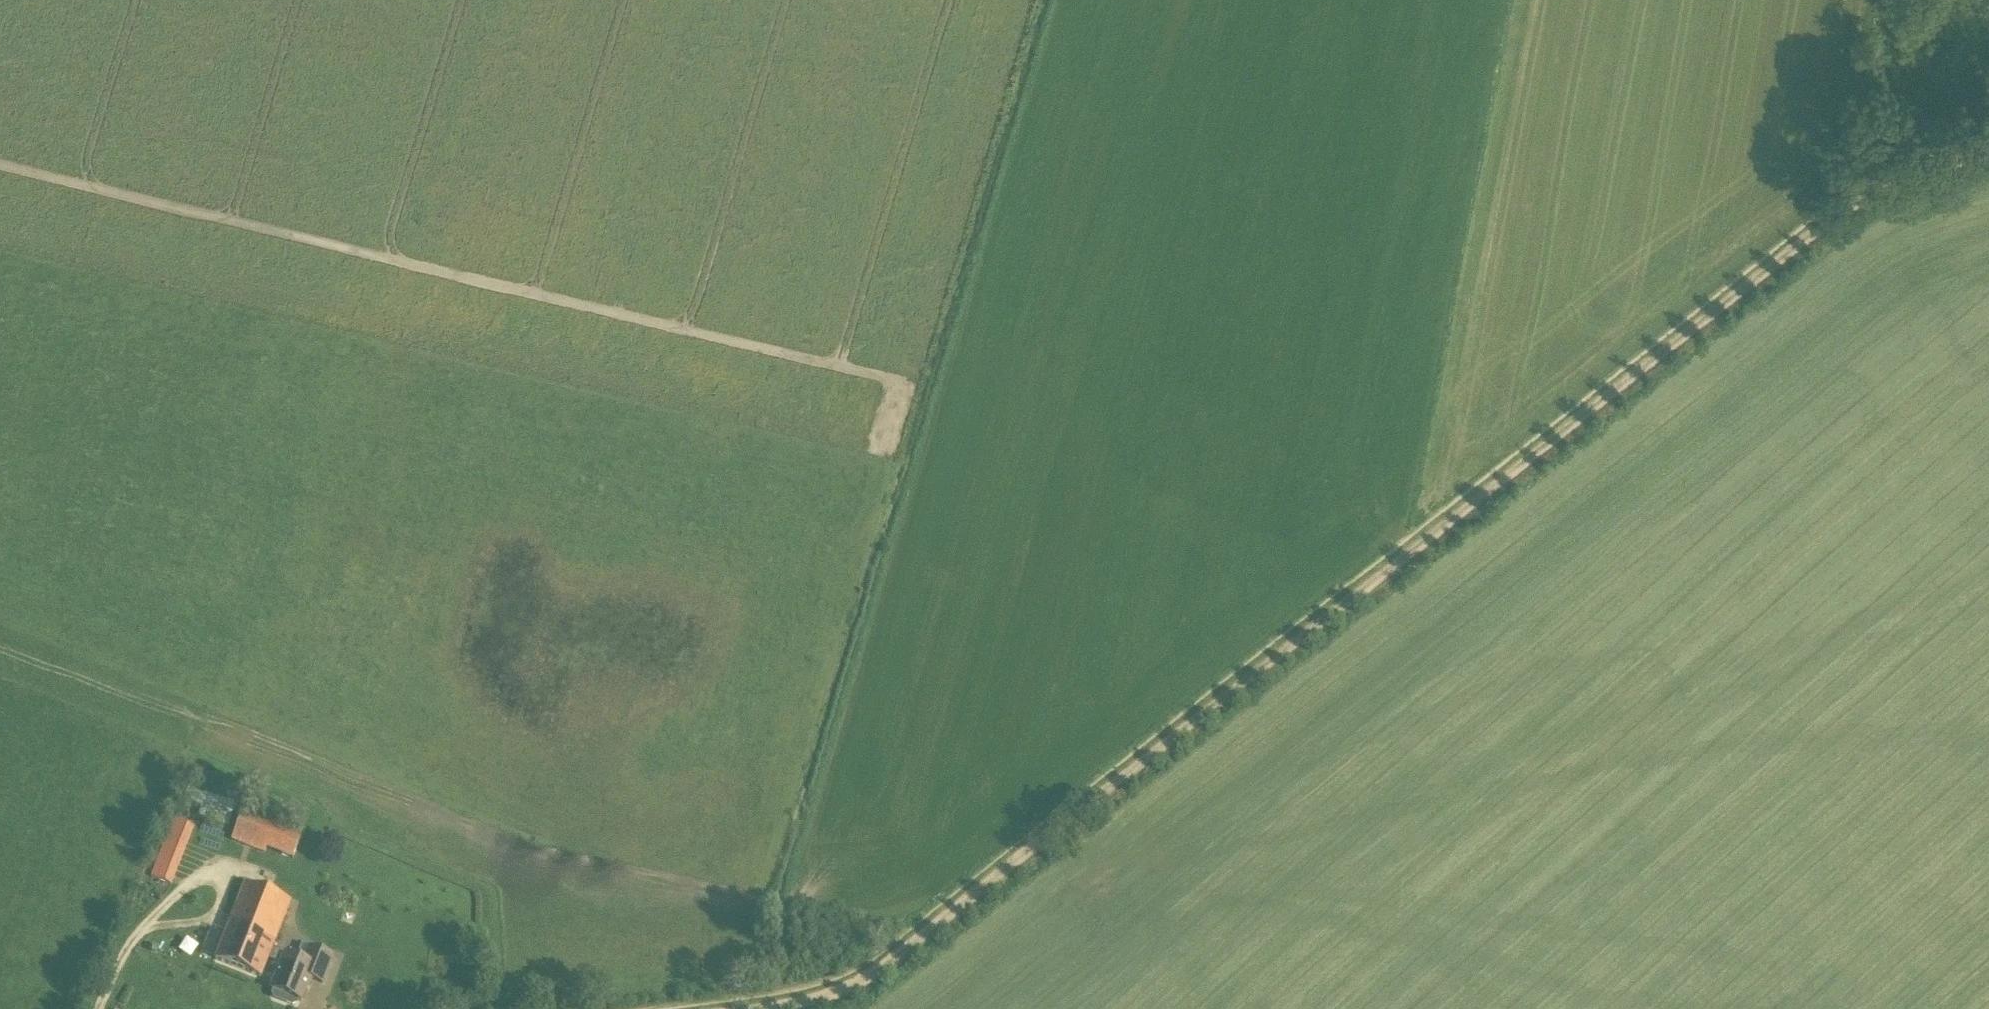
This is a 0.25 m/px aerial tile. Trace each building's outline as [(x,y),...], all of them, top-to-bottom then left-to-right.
[(229,826),(235,802),(187,787),(183,801),(200,805),(197,818),(229,826)] [(243,808),(231,841),(265,854),(278,820),(243,808)] [(169,831),(190,839),(194,828),(173,820),(169,831)] [(172,886),(176,875),(155,867),(151,878),(172,886)] [(268,959),(271,950),(290,903),(244,885),(215,960),(260,978),(268,959)] [(271,950),(268,959),(280,964),(269,991),(273,992),(271,995),(273,999),(292,1007),(296,1005),(298,1002),(301,1003),(307,989),(309,990),(312,981),(323,985),(334,958),(308,948),(302,962),(271,950)]
